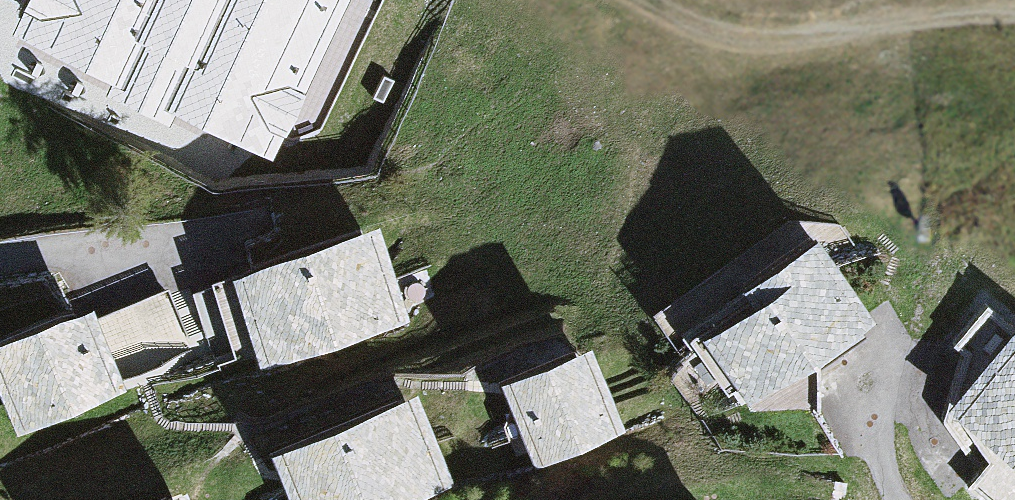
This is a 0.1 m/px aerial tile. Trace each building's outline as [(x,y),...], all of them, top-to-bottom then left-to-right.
[(271,126),(327,0),(0,0),(0,6),(271,126)] [(392,174),(247,218),(277,313),(422,269),(392,174)] [(802,180),(672,270),(731,356),(862,267),(802,180)] [(0,301),(0,324),(25,385),(137,340),(103,259),(0,301)] [(946,354),(1014,413),(1014,274),(946,354)] [(572,283),(492,316),(529,403),(608,370),(572,283)] [(408,338),(271,395),(310,488),(447,431),(408,338)] [(66,490),(70,499),(215,499),(190,439),(66,490)] [(819,489),(816,499),(875,499),(819,489)]
